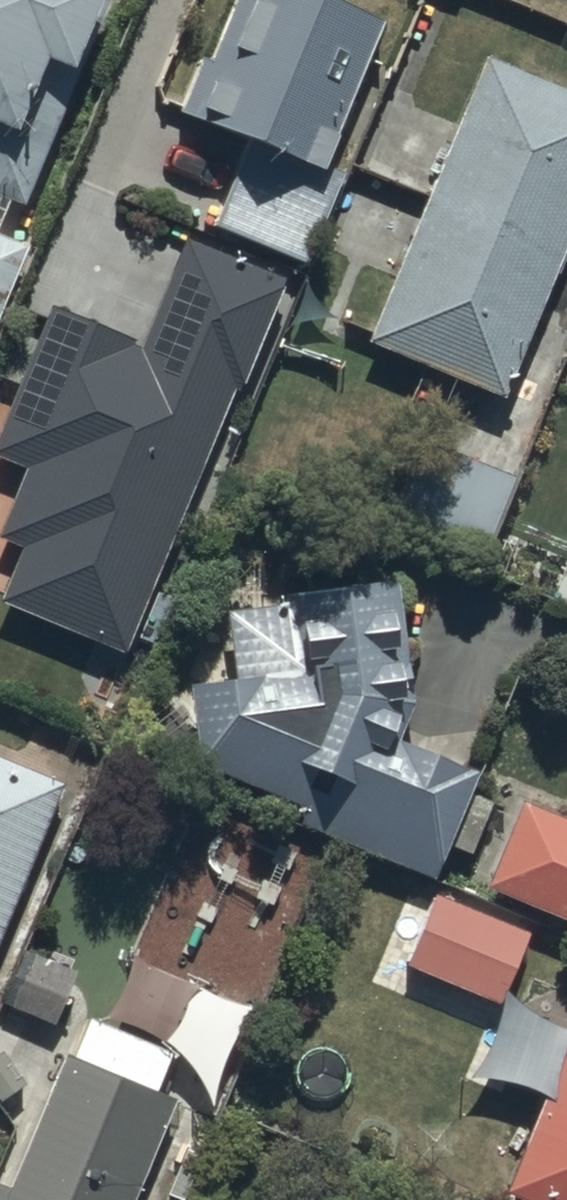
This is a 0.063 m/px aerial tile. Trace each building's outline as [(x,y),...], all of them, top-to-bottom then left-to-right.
[(30,244),(0,232),(11,205),(23,209),(110,0),(0,0),(0,316),(30,244)] [(330,0),(236,0),(210,61),(201,57),(177,115),(247,145),(213,224),(308,265),(347,173),(324,163),(384,23),(330,0)] [(566,253),(566,87),(487,54),(457,127),(386,98),(359,163),(435,194),(373,343),(507,398),(566,253)] [(188,239),(145,344),(50,305),(0,427),(0,458),(25,468),(0,529),(0,538),(23,547),(1,601),(126,652),(234,387),(241,390),(286,279),(188,239)] [(434,440),(398,524),(484,561),(519,477),(434,440)] [(400,741),(413,706),(397,585),(292,599),(293,607),(230,615),(239,684),(194,690),(205,771),(304,808),(298,824),(440,878),(452,846),(473,854),(493,802),(473,794),(482,772),(400,741)] [(65,784),(0,757),(0,940),(65,784)] [(486,887),(566,920),(566,816),(523,797),(486,887)] [(436,896),(409,964),(503,1002),(531,934),(436,896)] [(79,979),(25,955),(4,1001),(57,1026),(79,979)] [(177,1100),(158,1092),(173,1051),(91,1020),(74,1062),(65,1059),(13,1194),(0,1189),(0,1199),(139,1199),(177,1100)] [(509,1193),(526,1199),(566,1199),(566,1054),(509,1193)]
